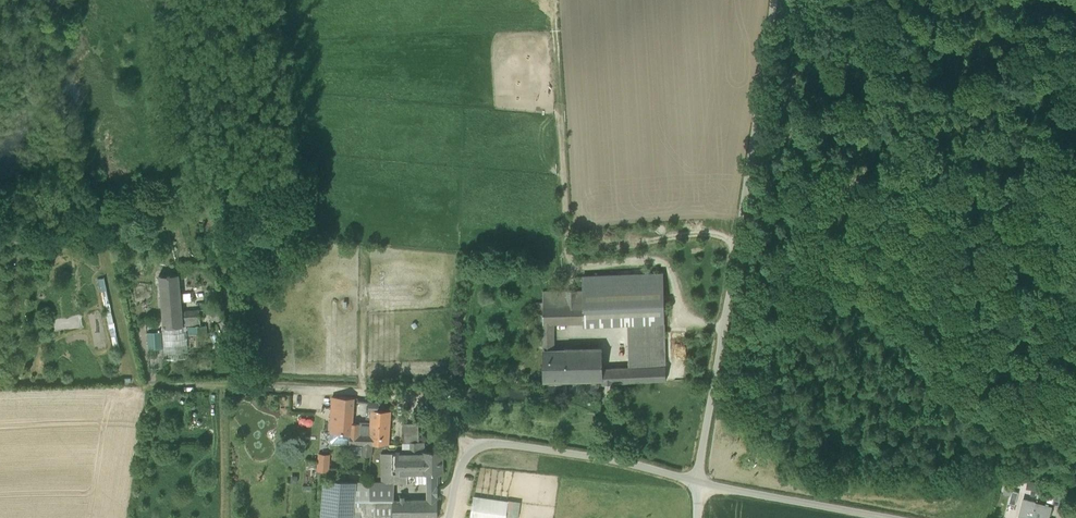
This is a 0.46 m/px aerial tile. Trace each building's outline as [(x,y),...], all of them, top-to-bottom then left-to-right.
[(584,326),(627,324),(664,323),(663,272),(583,276),(583,290),(584,323),(584,326)] [(160,275),(164,327),(182,326),(183,326),(182,312),(179,274),(160,275)] [(543,302),(543,310),(543,321),(543,336),(554,336),(554,323),(584,323),(583,290),(543,291),(543,302)] [(534,302),(534,311),(543,310),(543,302),(534,302)] [(182,312),(183,326),(201,325),(200,310),(182,312)] [(534,321),(543,321),(543,310),(534,311),(534,321)] [(666,380),(664,323),(627,324),(628,367),(611,368),(603,368),(603,380),(602,379),(602,383),(612,383),(666,380)] [(187,327),(188,334),(208,333),(207,325),(187,327)] [(162,327),(164,348),(188,347),(186,327),(182,327),(182,326),(164,327),(162,327)] [(162,331),(148,331),(149,349),(163,348),(162,331)] [(543,336),(543,352),(554,352),(554,336),(543,336)] [(564,351),(554,352),(543,352),(543,381),(586,380),(586,384),(602,383),(602,379),(603,380),(603,368),(602,368),(602,348),(564,349),(564,351)] [(330,433),(331,433),(350,434),(350,431),(351,418),(352,409),(352,398),(333,397),(332,407),(330,433)] [(370,407),(373,407),(383,408),(383,399),(370,399),(370,407)] [(393,408),(383,408),(373,407),(372,419),(371,432),(377,433),(378,441),(364,443),(365,453),(372,453),(373,444),(390,444),(391,434),(393,408)] [(351,418),(350,431),(371,432),(372,419),(351,418)] [(410,443),(419,443),(419,442),(419,423),(404,423),(403,443),(410,443)] [(377,433),(371,432),(350,431),(350,434),(350,444),(364,443),(378,441),(377,433)] [(350,444),(350,434),(331,433),(330,441),(332,443),(350,444)] [(423,442),(419,442),(419,443),(419,453),(423,453),(423,452),(428,452),(428,449),(423,449),(423,442)] [(427,483),(427,486),(437,486),(437,473),(442,473),(441,451),(428,452),(423,452),(423,453),(419,453),(419,443),(410,443),(410,453),(403,453),(384,454),(385,482),(386,484),(394,484),(416,483),(416,474),(427,474),(427,483)] [(318,471),(329,472),(331,456),(320,455),(318,471)] [(416,474),(416,483),(427,483),(427,474),(416,474)] [(356,483),(356,482),(324,480),(321,517),(354,517),(356,483)] [(437,500),(427,500),(393,500),(394,484),(386,484),(385,482),(382,482),(356,483),(354,517),(438,517),(437,500)] [(427,486),(427,500),(437,500),(437,486),(427,486)] [(1009,504),(1015,505),(1018,493),(1012,491),(1009,504)] [(1052,504),(1065,507),(1068,495),(1056,491),(1052,504)] [(507,501),(474,496),(471,517),(505,517),(507,501)] [(1026,508),(1032,510),(1032,508),(1033,507),(1035,502),(1024,499),(1019,517),(1023,517),(1026,508)] [(1033,507),(1034,508),(1034,511),(1043,513),(1042,517),(1049,517),(1052,507),(1035,502),(1033,507)] [(1043,513),(1034,511),(1034,508),(1033,507),(1032,508),(1032,510),(1026,508),(1023,517),(1042,517),(1043,513)]
